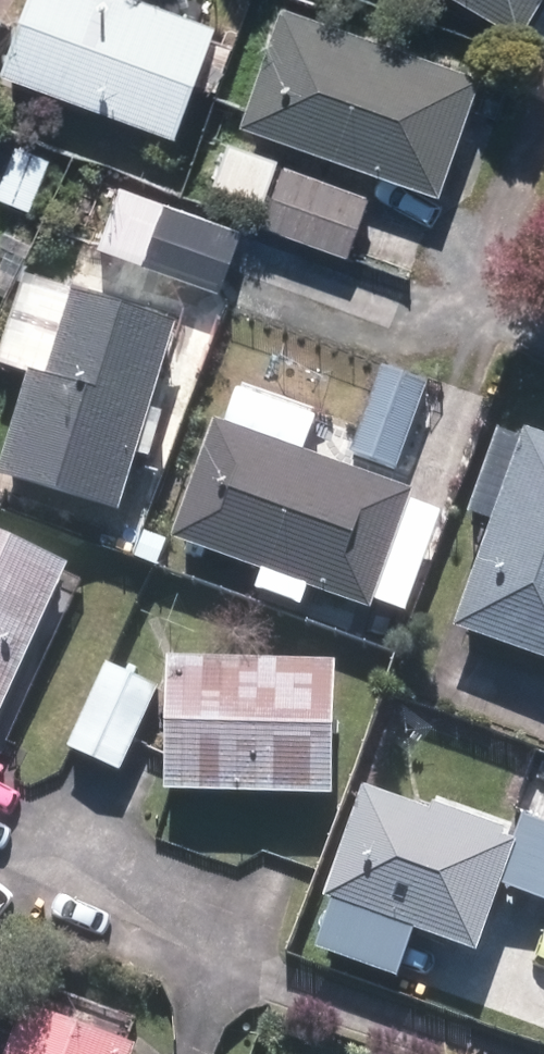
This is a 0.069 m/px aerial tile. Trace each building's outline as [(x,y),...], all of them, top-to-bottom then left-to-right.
[(169,142),(210,30),(127,0),(23,0),(0,64),(0,82),(169,142)] [(513,42),(538,0),(443,0),(513,42)] [(234,131),(433,200),(475,80),(276,11),(234,131)] [(24,216),(45,163),(11,149),(0,179),(0,206),(24,216)] [(188,186),(197,190),(206,166),(197,162),(188,186)] [(259,228),(344,256),(362,200),(279,172),(259,228)] [(110,262),(216,298),(237,232),(132,197),(110,262)] [(112,521),(171,334),(53,298),(0,460),(0,485),(112,521)] [(347,464),(391,479),(422,390),(379,375),(347,464)] [(167,550),(367,619),(407,501),(210,430),(167,550)] [(543,670),(543,446),(521,438),(450,637),(543,670)] [(131,562),(154,570),(164,546),(139,538),(131,562)] [(61,577),(0,549),(0,710),(61,577)] [(346,619),(317,608),(312,624),(340,634),(346,619)] [(158,801),(326,805),(330,671),(162,667),(158,801)] [(64,754),(114,777),(153,694),(103,671),(64,754)] [(471,962),(512,850),(499,845),(500,839),(428,813),(425,819),(357,795),(317,907),(471,962)] [(17,1014),(2,1053),(124,1053),(17,1014)]
